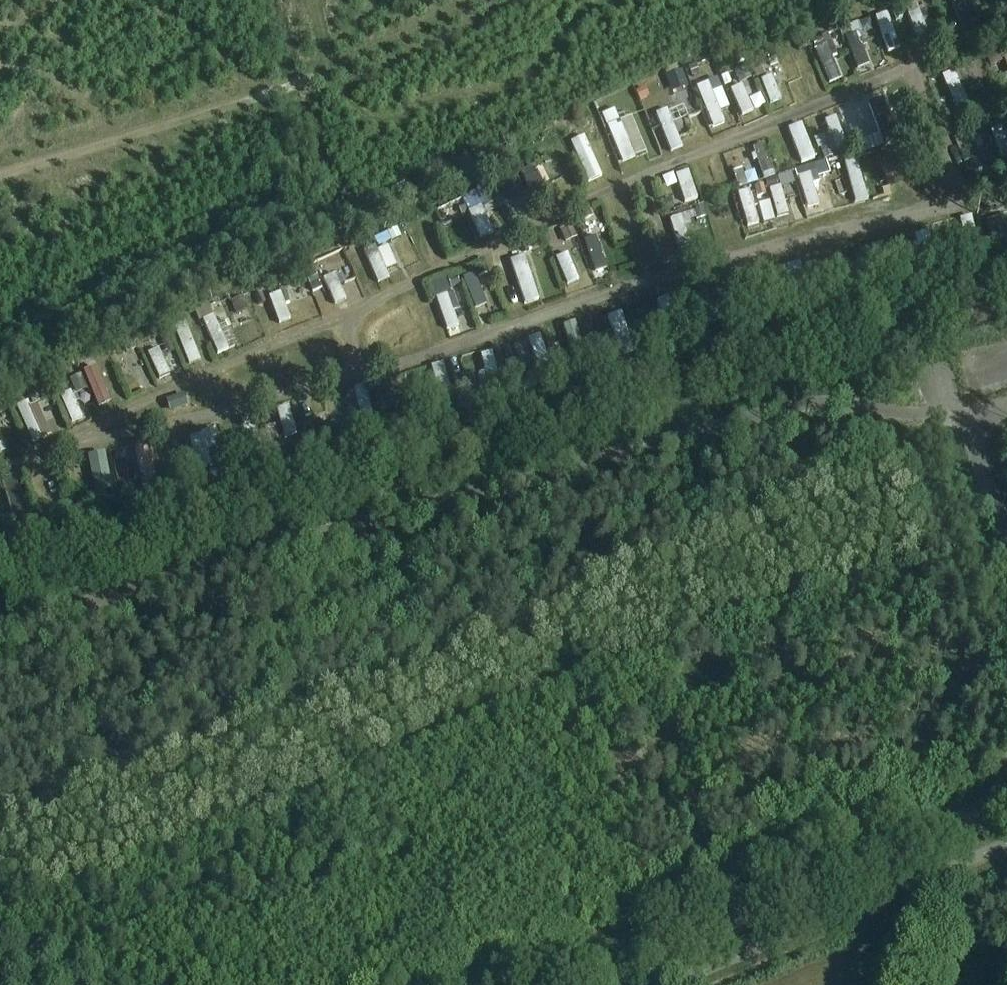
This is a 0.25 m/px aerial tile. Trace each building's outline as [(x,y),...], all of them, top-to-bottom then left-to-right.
[(958,17),(970,14),(966,0),(954,0),(958,17)] [(872,15),(843,24),(855,67),(874,62),(865,31),(876,28),(872,15)] [(830,81),(846,74),(829,34),(812,41),(830,81)] [(956,65),(942,71),(957,109),(971,104),(956,65)] [(738,70),(711,80),(716,93),(715,93),(719,102),(736,95),(731,85),(742,80),(738,70)] [(775,71),(763,75),(771,101),(783,98),(775,71)] [(745,113),(758,107),(744,81),(732,87),(745,113)] [(716,95),(703,101),(715,128),(728,122),(716,95)] [(837,147),(847,143),(835,114),(826,117),(837,147)] [(796,168),(776,173),(767,140),(755,143),(766,186),(770,185),(778,215),(791,212),(784,184),(799,180),(796,168)] [(586,149),(576,153),(588,182),(598,178),(586,149)] [(822,201),(819,190),(832,187),(825,159),(797,166),(807,205),(822,201)] [(675,171),(684,196),(698,191),(690,166),(675,171)] [(550,168),(539,173),(553,201),(564,195),(550,168)] [(738,188),(748,222),(760,218),(750,185),(738,188)] [(479,235),(493,230),(480,192),(466,197),(479,235)] [(366,248),(379,280),(392,275),(387,263),(399,257),(390,238),(366,248)] [(567,282),(590,273),(579,246),(556,255),(567,282)] [(428,279),(447,334),(475,324),(469,306),(488,300),(475,263),(428,279)] [(340,270),(327,273),(333,301),(346,298),(340,270)] [(267,293),(279,321),(296,314),(283,286),(267,293)] [(662,313),(670,310),(664,290),(656,292),(662,313)] [(541,331),(529,336),(542,369),(554,364),(541,331)] [(157,347),(150,350),(160,373),(168,370),(157,347)] [(495,348),(481,351),(485,369),(480,370),(484,390),(504,386),(495,348)] [(444,359),(432,363),(442,396),(454,392),(444,359)] [(62,391),(72,420),(86,415),(75,386),(62,391)] [(365,422),(376,418),(367,388),(356,392),(365,422)] [(289,402),(277,407),(288,435),(299,431),(289,402)] [(0,412),(0,451),(8,450),(0,412)] [(152,442),(133,445),(135,455),(116,457),(121,490),(158,485),(152,442)]
